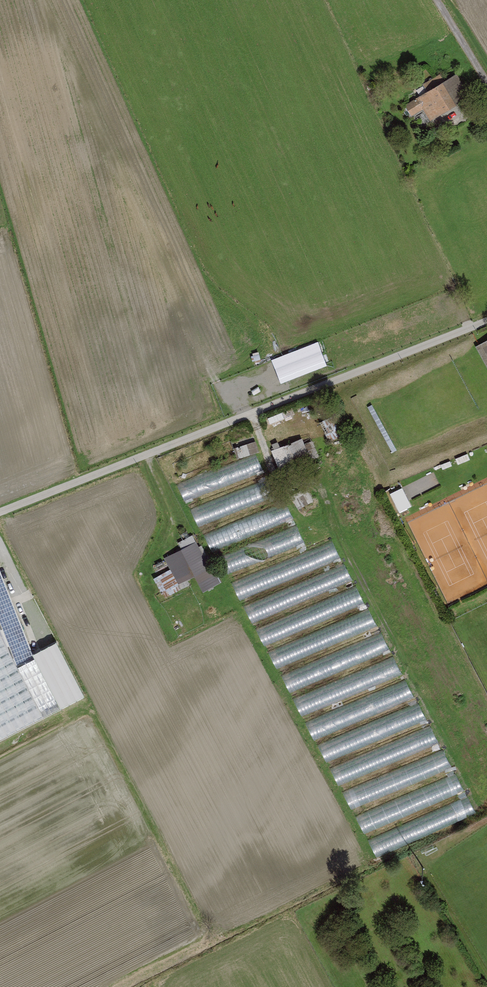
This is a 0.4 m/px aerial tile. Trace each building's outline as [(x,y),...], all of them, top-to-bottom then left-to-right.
[(458,73),(404,107),(414,127),(469,101),(458,73)] [(477,345),(486,366),(486,340),(477,345)] [(275,358),(282,382),(329,368),(322,344),(275,358)] [(302,437),(271,449),(280,472),(320,456),(313,440),(304,443),(302,437)] [(261,454),(179,481),(185,499),(268,472),(261,454)] [(270,481),(192,506),(198,524),(247,508),(246,508),(276,498),(270,481)] [(309,489),(294,496),(301,510),(316,502),(309,489)] [(405,491),(395,495),(399,506),(410,501),(405,491)] [(227,572),(307,547),(301,528),(248,545),(247,543),(220,551),(227,572)] [(200,539),(165,556),(178,583),(195,575),(202,590),(221,581),(200,539)] [(338,547),(235,577),(241,594),(343,564),(338,547)] [(62,706),(35,657),(0,568),(0,738),(62,706)] [(247,604),(252,620),(355,583),(349,568),(247,604)] [(266,645),(367,606),(361,589),(259,628),(266,645)] [(272,651),(278,667),(379,627),(373,612),(272,651)] [(285,675),(291,692),(392,652),(386,635),(285,675)] [(302,714),(404,678),(398,661),(296,697),(302,714)] [(411,685),(308,720),(314,737),(417,702),(411,685)] [(328,761),(429,722),(422,706),(322,745),(328,761)] [(435,729),(333,767),(340,783),(441,746),(435,729)] [(447,753),(346,792),(353,809),(454,770),(447,753)] [(460,777),(359,815),(365,832),(466,794),(460,777)] [(472,801),(372,839),(378,856),(479,818),(472,801)]
